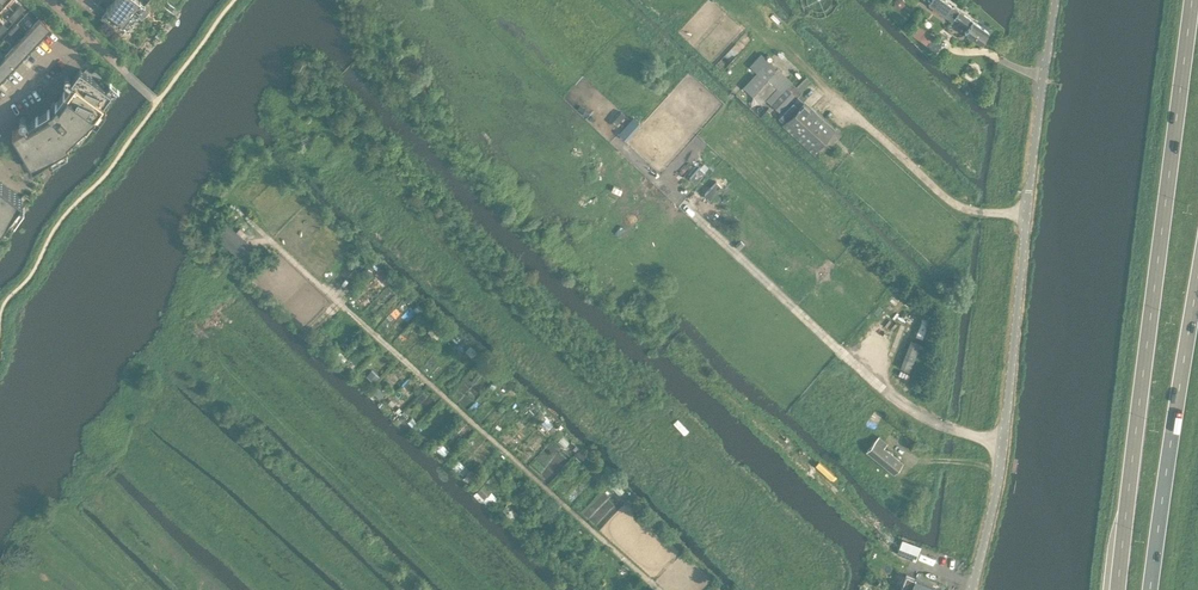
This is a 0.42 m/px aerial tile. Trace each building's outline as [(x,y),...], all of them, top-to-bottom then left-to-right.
[(117,0),(115,0),(112,3),(111,5),(109,8),(108,7),(106,10),(107,11),(103,16),(103,15),(102,16),(103,17),(107,20),(108,21),(108,20),(112,24),(113,25),(117,28),(118,29),(119,28),(122,31),(122,32),(123,33),(124,31),(127,26),(128,26),(129,25),(128,25),(132,21),(133,20),(132,20),(136,15),(137,15),(117,0)] [(137,15),(142,19),(149,10),(148,10),(150,7),(145,4),(145,3),(147,0),(117,0),(137,15)] [(952,21),(954,18),(965,25),(965,24),(968,26),(964,32),(980,43),(989,31),(959,11),(944,0),(931,0),(928,4),(952,21)] [(168,1),(164,6),(171,11),(174,6),(168,1)] [(21,4),(14,11),(19,15),(25,8),(24,9),(20,5),(21,4)] [(19,15),(14,11),(8,18),(9,17),(13,21),(12,22),(19,15)] [(40,17),(22,36),(33,46),(51,27),(40,17)] [(17,22),(13,27),(20,34),(24,29),(17,22)] [(909,31),(927,44),(934,34),(917,22),(909,31)] [(20,34),(13,27),(8,32),(16,39),(20,34)] [(22,36),(5,55),(15,65),(33,46),(22,36)] [(742,86),(761,103),(766,98),(771,102),(773,100),(781,91),(782,92),(787,86),(792,81),(761,52),(749,65),(756,71),(742,86)] [(0,60),(0,81),(15,65),(5,55),(0,60)] [(86,126),(99,109),(111,92),(80,69),(71,81),(74,83),(59,104),(56,102),(57,102),(56,101),(55,104),(50,109),(49,109),(47,110),(47,111),(48,110),(50,113),(27,126),(25,123),(12,130),(32,164),(69,142),(67,139),(84,124),(86,126)] [(773,100),(771,102),(778,109),(793,92),(787,86),(782,92),(781,91),(773,100)] [(778,117),(784,123),(783,125),(814,153),(816,148),(820,143),(817,140),(829,127),(815,114),(811,118),(806,113),(810,109),(804,103),(800,107),(793,101),(778,117)] [(633,117),(619,133),(623,137),(638,122),(633,117)] [(69,142),(63,146),(66,151),(72,147),(69,142)] [(704,162),(691,175),(695,180),(709,166),(704,162)] [(17,204),(22,198),(0,182),(0,228),(17,204)] [(716,182),(704,193),(709,199),(721,187),(716,182)] [(211,235),(206,240),(211,245),(216,240),(211,235)] [(910,339),(899,367),(909,371),(920,343),(910,339)] [(372,370),(367,376),(374,382),(379,376),(372,370)] [(377,386),(372,391),(380,398),(384,393),(377,386)] [(403,411),(399,416),(404,420),(408,416),(403,411)] [(883,446),(884,445),(886,442),(879,436),(867,450),(893,472),(902,462),(883,446)] [(543,469),(554,453),(545,447),(534,463),(543,469)] [(595,464),(592,468),(597,473),(601,470),(595,464)] [(484,484),(475,492),(483,499),(491,491),(484,484)] [(507,503),(501,510),(512,520),(518,513),(507,503)] [(902,539),(897,552),(915,559),(920,546),(902,539)] [(899,589),(940,589),(941,589),(915,578),(906,574),(899,589)]
